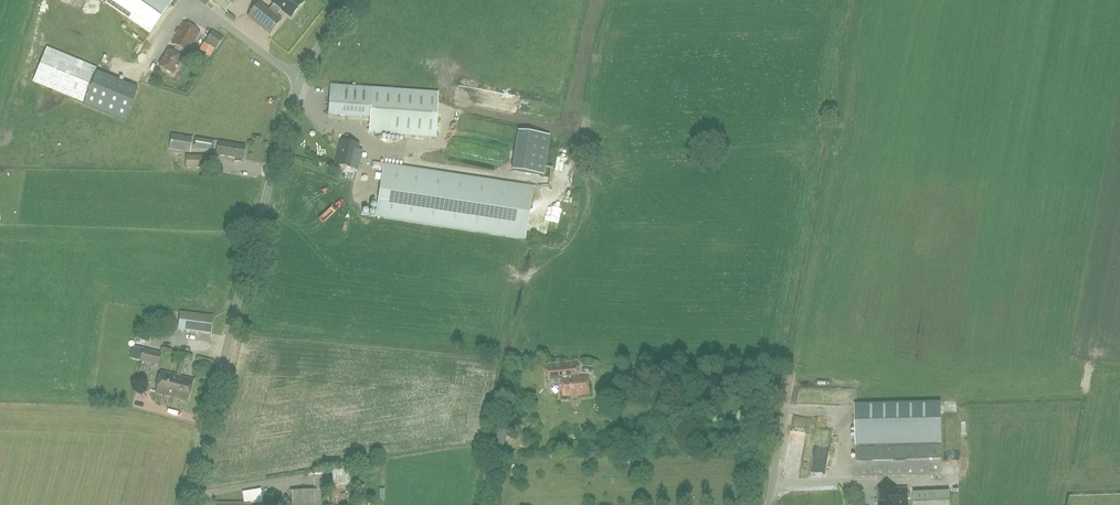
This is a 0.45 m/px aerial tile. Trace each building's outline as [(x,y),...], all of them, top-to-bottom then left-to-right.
[(173,1),(172,0),(108,0),(106,3),(150,34),(173,1)] [(269,10),(259,2),(247,17),(269,35),(281,20),(276,16),(281,10),(291,17),(303,3),(299,0),(274,0),(272,2),(274,4),(269,10)] [(188,52),(200,31),(183,22),(172,43),(177,46),(173,53),(169,50),(160,67),(174,75),(187,52),(188,52)] [(216,49),(223,38),(212,31),(205,42),(216,49)] [(215,49),(204,42),(199,50),(210,57),(215,49)] [(43,86),(126,116),(138,82),(48,49),(42,64),(41,64),(38,74),(46,77),(43,86)] [(370,118),(369,130),(369,133),(387,134),(386,138),(393,138),(393,134),(435,137),(438,93),(331,86),(328,115),(370,118)] [(513,169),(548,172),(551,131),(517,128),(513,169)] [(190,153),(192,137),(171,134),(169,150),(190,153)] [(210,151),(212,141),(196,138),(194,148),(210,151)] [(362,152),(357,151),(358,145),(342,141),(336,165),(357,170),(362,152)] [(245,147),(218,142),(216,155),(235,158),(235,161),(241,162),(241,159),(243,160),(245,147)] [(210,168),(210,156),(186,156),(186,168),(210,168)] [(383,164),(375,217),(525,240),(533,187),(383,164)] [(210,334),(213,317),(179,312),(177,329),(210,334)] [(161,354),(143,349),(140,361),(158,366),(161,354)] [(548,381),(561,379),(563,396),(590,394),(588,376),(579,377),(578,364),(547,367),(548,381)] [(161,373),(156,392),(187,401),(192,381),(161,373)] [(805,406),(825,405),(825,394),(805,395),(805,406)] [(808,435),(810,430),(797,427),(795,432),(808,435)] [(817,472),(830,474),(834,433),(820,431),(817,472)] [(952,442),(953,466),(961,465),(960,442),(952,442)] [(939,446),(929,446),(856,449),(857,478),(917,475),(918,476),(930,475),(941,476),(940,465),(939,446)] [(348,470),(333,470),(333,485),(349,484),(348,470)] [(878,489),(878,504),(907,504),(906,488),(878,489)] [(314,490),(291,491),(292,504),(315,504),(314,490)] [(949,491),(913,492),(913,504),(950,504),(949,491)]
